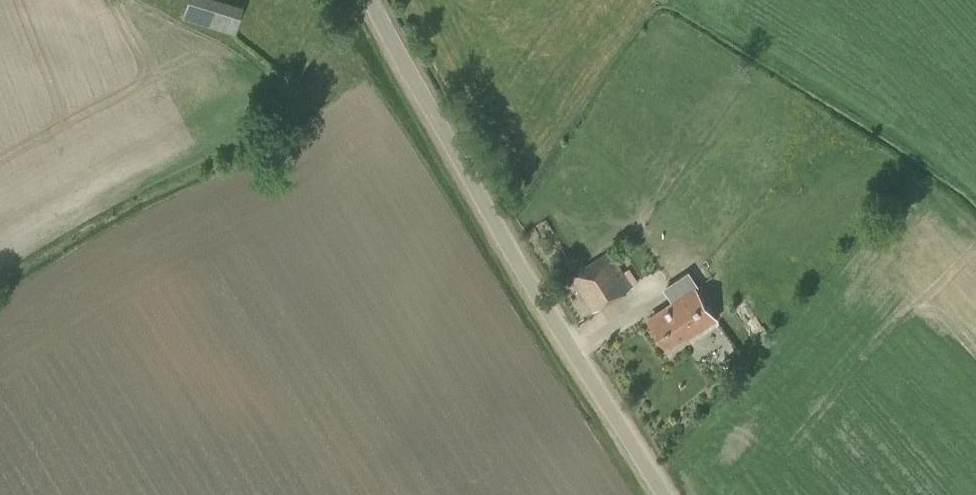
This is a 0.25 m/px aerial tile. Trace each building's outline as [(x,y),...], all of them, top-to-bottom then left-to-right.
[(243,3),(232,0),(185,0),(180,16),(234,32),(243,3)] [(594,310),(633,286),(609,250),(571,273),(594,310)] [(720,322),(717,317),(696,286),(667,305),(668,307),(650,319),(668,346),(685,335),(687,337),(704,326),(718,347),(729,339),(737,352),(751,343),(742,329),(746,327),(755,342),(769,332),(746,300),(733,309),(735,311),(720,322)]
